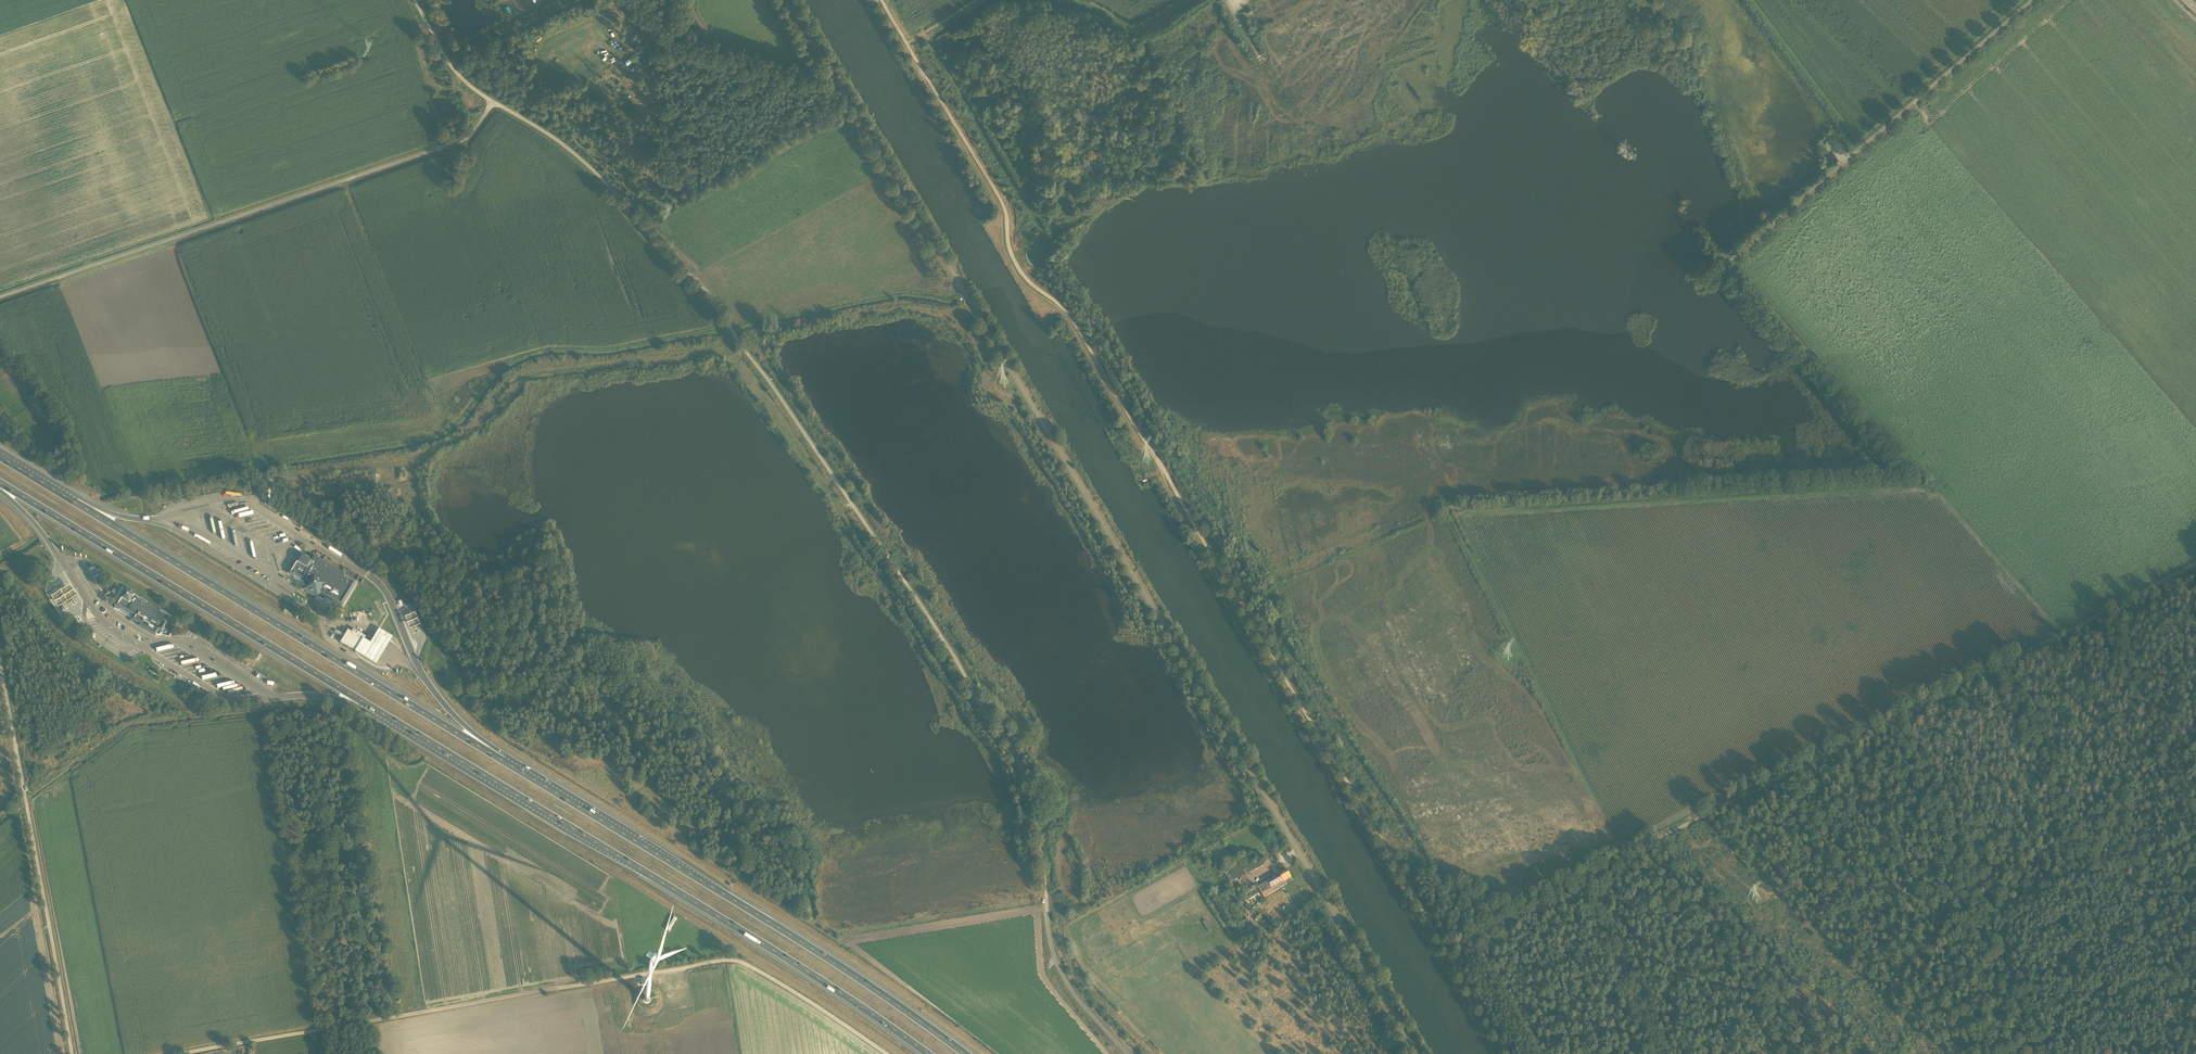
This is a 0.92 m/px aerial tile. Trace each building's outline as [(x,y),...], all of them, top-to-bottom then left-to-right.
[(642,62),(637,58),(632,63),(636,68),(642,62)] [(301,554),(295,564),(290,573),(295,576),(294,579),(306,586),(304,589),(311,593),(339,610),(355,582),(314,557),(312,561),(301,554)] [(150,630),(159,636),(171,616),(126,589),(121,586),(112,601),(117,604),(115,608),(146,627),(145,629),(149,632),(150,630)] [(414,618),(404,621),(409,634),(419,630),(414,618)] [(348,630),(340,643),(354,651),(355,652),(362,640),(363,639),(365,636),(354,629),(352,632),(348,630)] [(392,639),(378,631),(375,637),(370,645),(362,640),(355,652),(354,654),(375,667),(380,658),(388,645),(392,639)] [(1261,860),(1256,862),(1246,867),(1249,873),(1264,865),(1261,860)] [(1230,873),(1226,875),(1230,883),(1246,875),(1239,861),(1226,867),(1230,873)] [(1258,887),(1265,897),(1287,884),(1285,881),(1291,877),(1286,870),(1258,887)] [(1252,890),(1241,897),(1245,903),(1259,894),(1256,888),(1253,884),(1250,886),(1252,890)] [(675,916),(667,930),(670,932),(679,918),(675,916)] [(652,1003),(653,1001),(652,999),(651,997),(649,996),(647,995),(645,996),(643,997),(642,999),(642,1001),(642,1003),(643,1004),(645,1006),(647,1006),(649,1006),(651,1004),(652,1003)]
